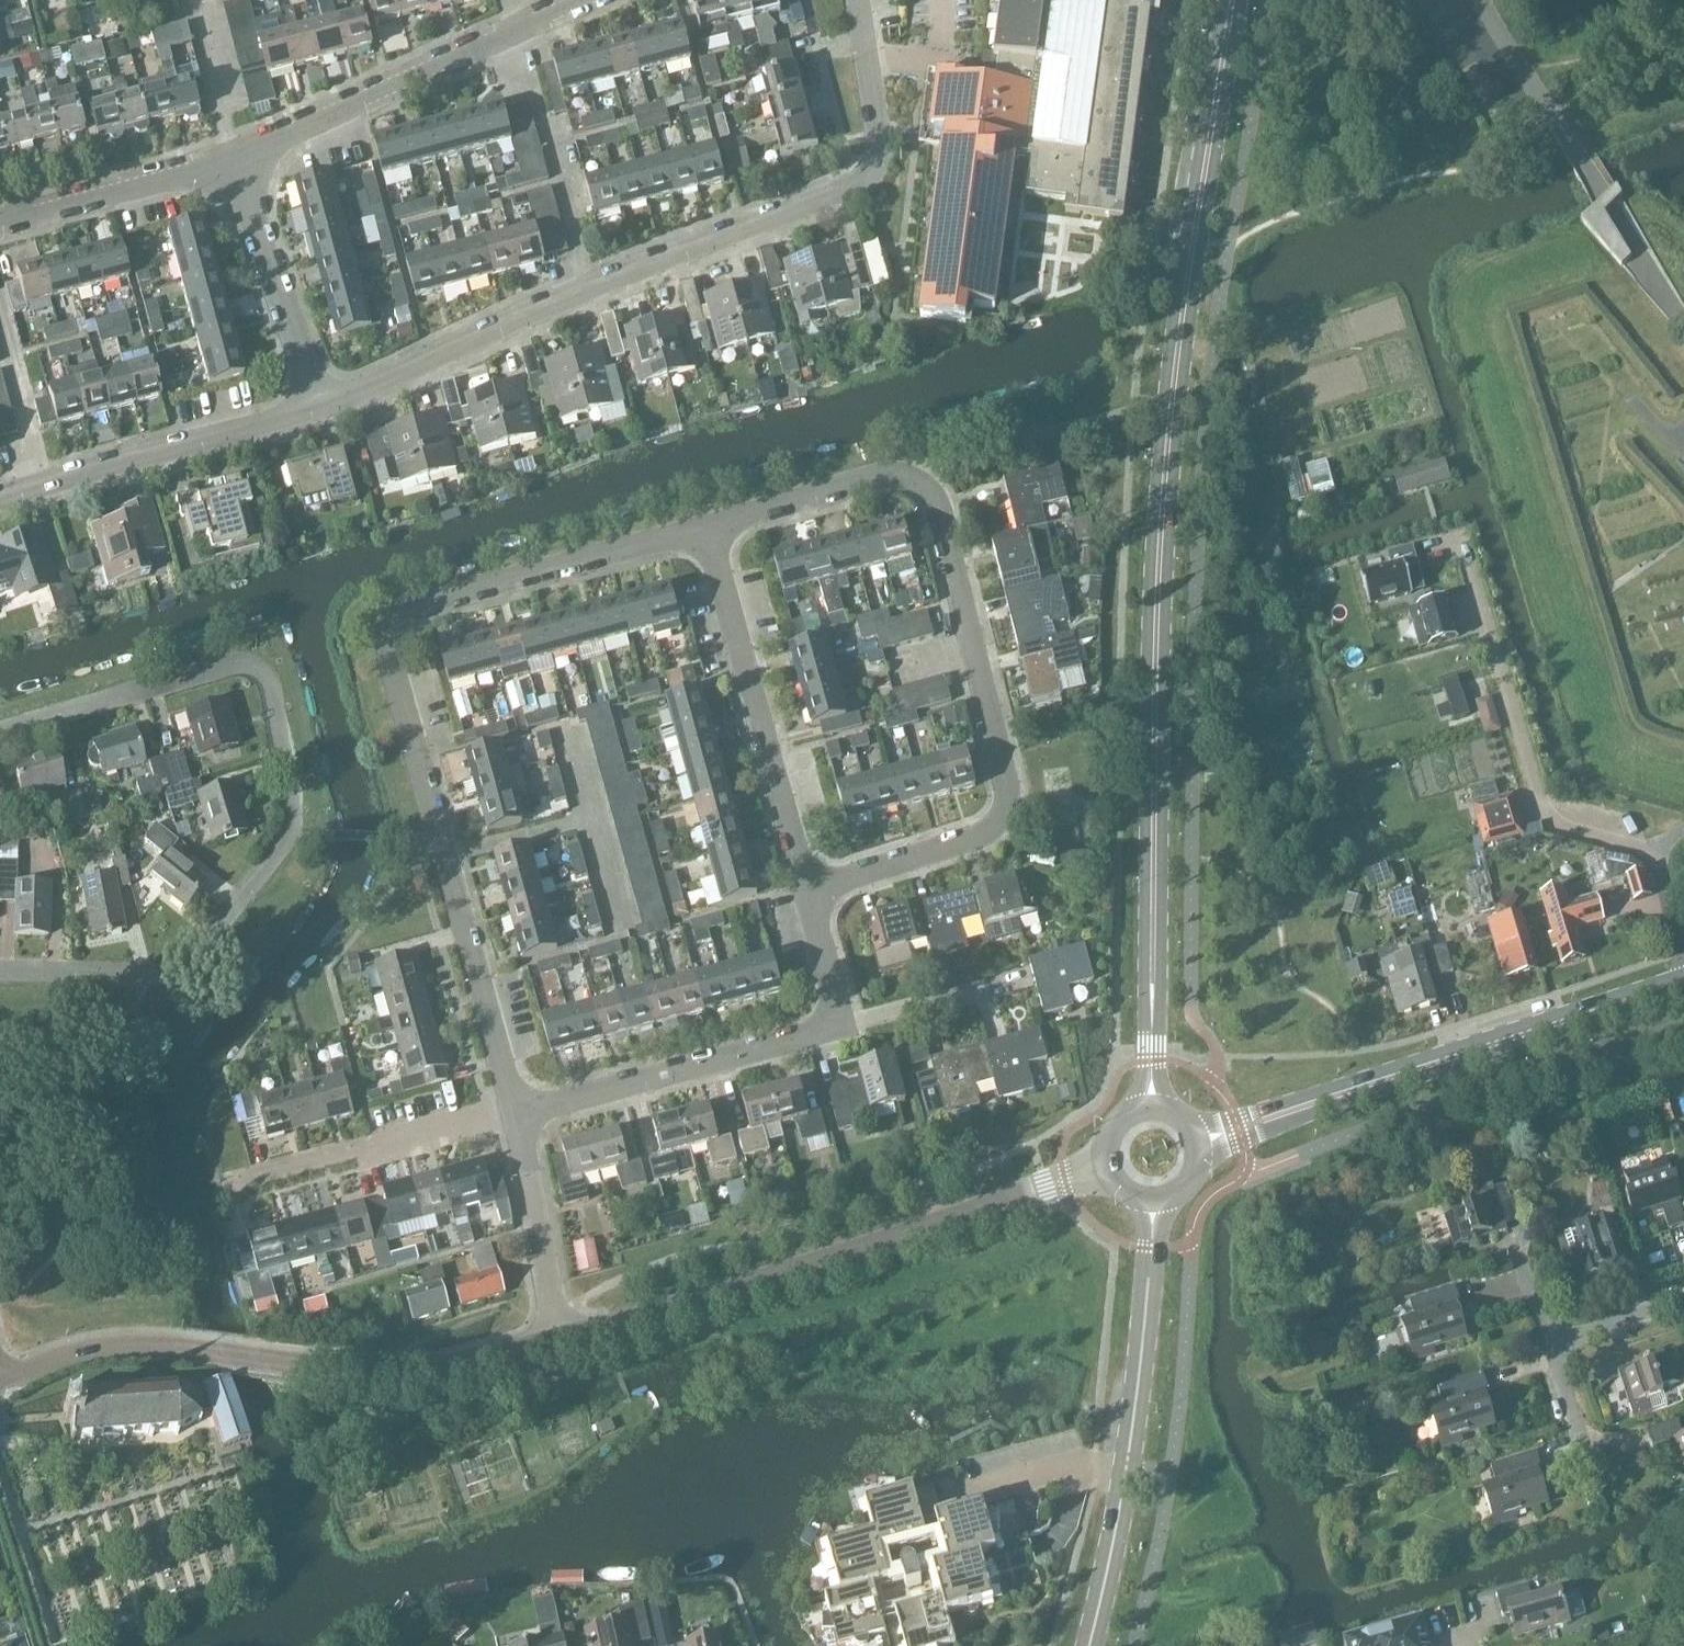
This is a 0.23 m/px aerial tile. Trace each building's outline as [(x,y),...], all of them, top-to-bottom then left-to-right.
[(224,5),(227,18),(253,11),(250,0),(243,0),(224,5)] [(319,2),(322,12),(334,9),(332,0),(326,0),(319,2)] [(334,9),(347,5),(346,0),(332,0),(334,9)] [(402,18),(397,0),(369,0),(375,25),(402,18)] [(424,0),(397,0),(402,18),(427,11),(424,0)] [(453,4),(452,0),(424,0),(427,11),(453,4)] [(730,38),(720,0),(692,0),(703,45),(730,38)] [(754,19),(749,0),(720,0),(730,38),(731,39),(741,36),(738,23),(754,19)] [(792,56),(788,43),(777,45),(773,32),(776,27),(769,20),(768,15),(780,12),(777,0),(749,0),(754,19),(762,49),(759,50),(762,64),(792,56)] [(790,9),(801,6),(799,0),(788,0),(790,9)] [(1126,201),(1132,202),(1134,190),(1128,189),(1135,139),(1140,140),(1142,128),(1136,127),(1143,77),(1148,78),(1151,65),(1144,65),(1151,15),(1157,15),(1158,3),(1152,2),(1153,1),(1149,1),(1149,0),(1003,0),(995,60),(1000,60),(996,86),(974,83),(975,79),(929,72),(922,126),(932,128),(932,130),(945,132),(921,317),(966,323),(969,306),(995,310),(1015,159),(1032,162),(1027,197),(1067,202),(1066,213),(1124,221),(1126,201)] [(103,22),(98,4),(77,10),(81,27),(103,22)] [(321,61),(312,28),(300,31),(297,22),(300,21),(297,8),(281,12),(296,68),(321,61)] [(29,9),(21,11),(24,23),(32,21),(29,9)] [(253,11),(227,18),(230,31),(256,24),(253,11)] [(270,75),(296,68),(281,12),(268,15),(273,38),(261,41),(263,50),(267,63),(270,75)] [(337,21),(346,55),(373,48),(363,14),(337,21)] [(0,17),(0,30),(11,27),(7,15),(0,17)] [(321,61),(346,55),(337,21),(312,28),(321,61)] [(256,24),(230,31),(234,44),(260,37),(256,24)] [(165,78),(175,116),(201,109),(193,81),(180,85),(170,49),(184,45),(179,26),(153,33),(165,78)] [(656,33),(665,68),(692,61),(683,26),(656,33)] [(0,30),(0,45),(14,41),(11,27),(0,30)] [(142,49),(155,46),(153,33),(139,37),(142,49)] [(640,74),(665,68),(656,33),(631,40),(640,74)] [(260,37),(234,44),(237,57),(263,50),(261,41),(260,37)] [(614,81),(640,74),(631,40),(605,47),(614,81)] [(117,44),(103,47),(106,59),(119,55),(117,44)] [(106,59),(103,47),(92,51),(90,45),(72,50),(76,66),(75,66),(76,70),(94,65),(94,62),(106,59)] [(589,88),(614,81),(605,47),(579,53),(589,88)] [(263,50),(237,57),(240,70),(267,63),(263,50)] [(52,52),(39,55),(41,65),(54,61),(52,52)] [(564,95),(589,88),(579,53),(554,60),(555,64),(543,68),(556,117),(569,113),(564,95)] [(39,55),(20,60),(23,69),(41,65),(39,55)] [(767,106),(805,95),(798,68),(795,69),(792,56),(762,64),(765,77),(760,78),(764,94),(750,100),(752,110),(767,106)] [(707,87),(722,83),(715,57),(700,61),(707,87)] [(755,61),(751,68),(752,74),(763,71),(760,60),(755,61)] [(267,63),(240,70),(244,83),(270,76),(270,75),(267,63)] [(270,76),(244,83),(247,95),(273,89),(270,76)] [(125,129),(115,90),(111,78),(96,83),(99,94),(89,97),(91,108),(99,136),(125,129)] [(175,116),(165,78),(141,84),(144,94),(142,95),(150,122),(175,116)] [(46,83),(53,108),(61,137),(86,130),(78,101),(75,86),(59,91),(57,80),(46,83)] [(150,122),(142,95),(131,98),(127,87),(115,90),(125,129),(150,122)] [(677,89),(671,91),(673,100),(676,108),(686,105),(702,101),(699,88),(683,93),(678,94),(677,89)] [(61,137),(53,108),(41,112),(34,89),(22,92),(28,115),(36,143),(61,137)] [(247,95),(251,108),(276,101),(273,89),(247,95)] [(774,132),(812,121),(805,95),(767,106),(774,132)] [(665,103),(649,107),(652,118),(668,114),(667,111),(676,108),(673,100),(665,103)] [(504,111),(513,142),(522,175),(525,187),(550,181),(529,104),(504,111)] [(722,106),(713,108),(716,120),(724,117),(722,106)] [(513,142),(504,111),(503,107),(477,114),(487,149),(486,149),(489,161),(501,159),(498,146),(513,142)] [(649,107),(633,112),(636,122),(652,118),(649,107)] [(692,123),(708,119),(705,109),(689,113),(692,123)] [(596,116),(600,128),(616,123),(613,112),(596,116)] [(486,149),(487,149),(477,114),(452,120),(461,156),(486,149)] [(668,114),(652,118),(655,130),(671,126),(668,114)] [(10,150),(36,143),(28,115),(3,122),(10,150)] [(584,132),(600,128),(596,116),(581,120),(584,132)] [(721,140),(730,138),(724,117),(716,120),(721,140)] [(652,118),(636,122),(639,134),(655,130),(652,118)] [(436,163),(461,156),(452,120),(426,127),(436,163)] [(812,121),(774,132),(722,146),(730,174),(751,168),(747,152),(777,144),(781,159),(819,148),(812,121)] [(3,122),(0,122),(0,153),(10,150),(3,122)] [(410,169),(436,163),(426,127),(401,134),(410,169)] [(602,136),(605,148),(621,144),(618,132),(602,136)] [(384,176),(410,169),(401,134),(374,141),(384,176)] [(590,152),(605,148),(602,136),(587,141),(590,152)] [(689,155),(698,190),(724,183),(715,148),(689,155)] [(673,197),(698,190),(689,155),(664,162),(673,197)] [(502,161),(491,164),(495,175),(505,172),(502,161)] [(647,203),(673,197),(664,162),(638,169),(647,203)] [(622,210),(647,203),(638,169),(613,176),(622,210)] [(342,173),(331,176),(331,175),(296,184),(303,211),(338,201),(334,187),(345,184),(342,173)] [(367,193),(378,190),(374,175),(363,178),(367,193)] [(498,194),(525,187),(522,175),(505,180),(505,178),(495,181),(498,194)] [(596,217),(622,210),(613,176),(586,183),(596,217)] [(487,189),(471,193),(474,205),(490,201),(487,189)] [(532,215),(544,259),(568,252),(552,189),(527,196),(530,208),(532,215)] [(378,190),(367,193),(371,209),(383,206),(378,190)] [(1613,258),(1624,248),(1603,214),(1621,199),(1616,190),(1581,220),(1613,258)] [(458,209),(474,205),(471,193),(455,198),(458,209)] [(515,212),(530,208),(527,196),(511,200),(515,212)] [(434,199),(419,203),(422,214),(437,210),(434,199)] [(310,236),(345,227),(338,201),(303,211),(310,236)] [(474,205),(478,217),(503,210),(501,201),(490,204),(490,201),(474,205)] [(396,221),(422,214),(419,203),(393,210),(396,221)] [(461,221),(478,217),(474,205),(458,209),(449,212),(451,221),(461,219),(461,221)] [(545,264),(544,259),(532,215),(521,218),(524,233),(510,236),(520,271),(545,264)] [(425,223),(428,235),(443,231),(440,219),(425,223)] [(174,257),(209,248),(202,222),(167,231),(174,257)] [(411,239),(428,235),(425,223),(409,227),(411,239)] [(388,226),(376,229),(381,244),(392,241),(388,226)] [(520,271),(510,236),(508,226),(496,229),(498,240),(485,243),(494,278),(520,271)] [(317,261),(352,252),(345,227),(310,236),(317,261)] [(859,293),(873,289),(856,227),(844,230),(848,246),(839,248),(812,255),(827,311),(837,308),(840,320),(861,314),(859,293)] [(392,241),(381,244),(385,260),(396,257),(392,241)] [(468,284),(494,278),(485,243),(459,250),(468,284)] [(92,252),(101,286),(128,279),(118,245),(92,252)] [(181,283),(216,273),(209,248),(174,257),(181,283)] [(768,281),(781,277),(773,248),(760,252),(768,281)] [(1633,258),(1624,248),(1613,258),(1622,267),(1633,258)] [(141,250),(130,253),(134,268),(145,265),(141,250)] [(443,291),(468,284),(459,250),(434,257),(443,291)] [(76,293),(101,286),(92,252),(67,258),(76,293)] [(324,287),(359,277),(352,252),(317,261),(324,287)] [(812,255),(785,263),(802,327),(814,323),(812,315),(827,311),(812,255)] [(417,298),(443,291),(434,257),(407,264),(417,298)] [(51,300),(76,293),(67,258),(41,265),(51,300)] [(25,307),(51,300),(41,265),(15,272),(25,307)] [(145,265),(134,268),(141,294),(153,291),(145,265)] [(188,308),(222,299),(216,273),(181,283),(188,308)] [(394,295),(406,292),(402,276),(390,279),(394,295)] [(331,312),(366,303),(359,277),(324,287),(331,312)] [(781,277),(768,281),(771,294),(784,291),(784,289),(781,277)] [(733,289),(747,343),(748,345),(776,337),(760,281),(733,289)] [(688,314),(700,311),(692,283),(681,286),(688,314)] [(700,311),(688,314),(692,327),(703,324),(703,323),(712,321),(720,352),(748,345),(747,343),(733,289),(705,296),(709,309),(700,312),(700,311)] [(406,292),(394,295),(398,311),(410,307),(406,292)] [(195,333),(229,324),(222,299),(188,308),(195,333)] [(366,303),(331,312),(338,338),(373,329),(372,328),(381,326),(377,311),(379,311),(376,300),(366,303)] [(155,301),(144,304),(148,319),(160,316),(155,301)] [(125,313),(110,317),(113,328),(129,324),(125,313)] [(653,322),(668,377),(696,369),(681,314),(653,322)] [(160,316),(148,319),(153,335),(164,332),(160,316)] [(608,348),(621,344),(613,316),(601,319),(608,348)] [(97,333),(113,328),(110,317),(95,321),(97,333)] [(58,326),(61,338),(77,333),(74,322),(58,326)] [(653,322),(626,329),(640,384),(668,377),(653,322)] [(113,328),(116,340),(132,336),(129,324),(113,328)] [(201,359),(236,349),(229,324),(195,333),(201,359)] [(412,324),(400,327),(403,339),(415,336),(412,324)] [(46,342),(61,338),(58,326),(42,331),(46,342)] [(100,344),(116,340),(113,328),(97,333),(100,344)] [(63,346),(66,358),(82,353),(79,342),(63,346)] [(621,344),(608,348),(612,360),(624,356),(621,344)] [(63,346),(48,351),(51,362),(66,358),(63,346)] [(601,348),(574,355),(590,414),(624,405),(616,370),(608,373),(601,348)] [(236,349),(201,359),(209,385),(243,376),(236,349)] [(531,383),(543,380),(535,350),(523,353),(531,383)] [(169,351),(157,354),(161,370),(173,367),(169,351)] [(574,356),(546,363),(562,423),(590,415),(574,356)] [(95,365),(70,372),(73,385),(82,419),(108,412),(99,379),(95,365)] [(124,372),(133,405),(160,398),(150,365),(124,372)] [(173,367),(161,370),(165,386),(177,382),(173,367)] [(810,368),(801,371),(804,380),(813,377),(810,368)] [(5,438),(17,435),(0,372),(0,421),(5,438)] [(124,372),(99,378),(108,412),(133,405),(124,372)] [(494,389),(509,445),(537,438),(522,381),(494,389)] [(465,423),(462,411),(454,382),(441,386),(453,427),(465,423)] [(73,385),(48,392),(49,394),(55,419),(57,426),(82,419),(73,385)] [(462,411),(465,423),(473,421),(482,452),(509,445),(494,389),(466,396),(470,409),(462,411)] [(55,419),(49,394),(32,398),(39,424),(55,419)] [(413,422),(428,477),(457,470),(442,415),(413,422)] [(428,477),(413,422),(380,431),(379,428),(365,432),(380,483),(400,479),(401,485),(428,477)] [(466,449),(457,451),(461,464),(469,462),(466,449)] [(357,502),(344,451),(287,467),(294,490),(299,489),(305,514),(332,507),(332,508),(357,502)] [(366,451),(358,453),(361,465),(369,463),(366,451)] [(1428,465),(1434,484),(1449,480),(1443,461),(1428,465)] [(1320,462),(1308,466),(1312,480),(1324,477),(1320,462)] [(512,466),(500,469),(503,480),(515,477),(512,466)] [(1018,534),(1044,528),(1039,507),(1067,500),(1058,466),(1004,479),(1018,534)] [(255,475),(246,478),(254,507),(263,505),(255,475)] [(242,488),(239,476),(223,480),(226,492),(198,499),(197,493),(176,498),(182,518),(184,518),(190,544),(208,539),(212,554),(227,550),(229,556),(260,548),(257,535),(254,536),(247,507),(249,507),(244,488),(242,488)] [(107,587),(150,575),(144,557),(165,551),(150,501),(129,507),(132,515),(94,526),(106,566),(102,567),(107,587)] [(1091,519),(1078,522),(1082,535),(1094,531),(1091,519)] [(367,522),(354,526),(356,533),(369,528),(367,522)] [(877,530),(886,565),(912,558),(903,523),(877,530)] [(1005,595),(1032,588),(1027,567),(1053,561),(1044,528),(1018,534),(992,540),(1005,595)] [(861,572),(886,565),(877,530),(851,537),(861,572)] [(271,531),(261,533),(263,541),(266,540),(272,538),(273,538),(271,531)] [(847,576),(861,572),(851,537),(826,544),(835,579),(838,592),(850,589),(847,576)] [(0,551),(0,582),(10,579),(14,594),(45,584),(57,618),(77,611),(65,576),(52,580),(38,538),(23,544),(21,538),(0,544),(0,549),(0,551)] [(835,579),(826,544),(800,551),(810,586),(820,583),(829,617),(832,629),(848,625),(838,592),(835,579)] [(1391,567),(1361,575),(1369,606),(1412,594),(1407,574),(1420,571),(1413,547),(1388,554),(1391,567)] [(795,590),(810,586),(800,551),(774,558),(787,604),(798,601),(795,590)] [(78,559),(66,562),(70,576),(82,572),(78,559)] [(1092,578),(1091,591),(1101,592),(1102,578),(1092,578)] [(1049,620),(1049,621),(1050,625),(1070,620),(1061,580),(1057,581),(1032,588),(1005,595),(1019,649),(1047,642),(1042,622),(1049,620)] [(670,588),(644,595),(654,630),(656,637),(682,630),(670,588)] [(913,606),(925,604),(920,588),(909,591),(913,606)] [(628,637),(654,630),(644,595),(619,602),(628,637)] [(1448,599),(1409,610),(1413,623),(1422,620),(1429,646),(1458,638),(1448,599)] [(603,644),(628,637),(619,602),(593,609),(603,644)] [(578,651),(603,644),(593,609),(568,616),(578,651)] [(875,626),(891,622),(888,610),(872,615),(875,626)] [(878,637),(882,651),(934,637),(927,612),(891,622),(875,626),(878,637)] [(872,615),(857,619),(860,630),(875,626),(872,615)] [(552,658),(578,651),(568,616),(543,623),(552,658)] [(796,639),(807,636),(803,620),(792,623),(796,639)] [(527,665),(552,658),(543,623),(517,630),(527,665)] [(875,626),(860,630),(863,642),(878,637),(875,626)] [(526,665),(527,665),(517,630),(492,637),(502,672),(504,681),(529,674),(526,665)] [(1047,642),(1019,649),(1032,702),(1062,694),(1057,674),(1080,668),(1072,636),(1047,642)] [(476,679),(502,672),(492,637),(467,644),(476,679)] [(798,676),(832,666),(826,640),(791,649),(798,676)] [(476,679),(467,644),(441,652),(454,699),(480,692),(476,679)] [(885,662),(882,651),(866,655),(869,666),(885,662)] [(805,701),(839,692),(832,666),(798,676),(805,701)] [(686,686),(698,683),(693,667),(681,670),(686,686)] [(945,677),(893,691),(897,707),(899,716),(916,711),(952,701),(945,677)] [(658,681),(642,686),(645,697),(661,693),(658,681)] [(642,686),(627,690),(630,701),(645,697),(642,686)] [(674,727),(709,717),(701,691),(667,700),(674,727)] [(839,692),(805,701),(812,727),(819,725),(823,737),(863,726),(859,714),(846,718),(839,692)] [(549,697),(539,699),(543,712),(552,710),(549,697)] [(1492,699),(1477,704),(1486,734),(1501,729),(1492,699)] [(238,746),(225,702),(186,713),(191,732),(184,734),(187,744),(194,742),(199,757),(238,746)] [(596,719),(612,714),(609,703),(593,707),(596,719)] [(587,721),(596,719),(593,707),(578,712),(581,723),(587,721)] [(897,707),(883,711),(886,720),(899,716),(897,707)] [(556,709),(540,714),(543,725),(559,721),(556,709)] [(899,716),(903,727),(919,722),(916,711),(899,716)] [(947,729),(958,726),(954,711),(943,714),(947,729)] [(529,729),(543,725),(540,714),(525,718),(529,729)] [(637,807),(633,792),(628,775),(612,714),(596,719),(587,721),(642,926),(653,923),(667,919),(637,807)] [(887,731),(903,727),(899,716),(886,720),(884,720),(887,731)] [(681,752),(716,742),(709,717),(674,727),(681,752)] [(627,739),(638,736),(634,721),(623,724),(627,739)] [(506,724),(490,728),(493,740),(509,735),(506,724)] [(490,728),(475,732),(478,744),(493,740),(490,728)] [(93,745),(94,750),(91,752),(88,754),(87,757),(87,760),(88,762),(89,764),(91,766),(93,768),(96,768),(98,769),(100,768),(102,776),(144,764),(134,729),(117,734),(118,737),(93,745)] [(903,730),(893,733),(896,744),(905,741),(903,730)] [(541,752),(553,749),(549,733),(537,737),(541,752)] [(855,751),(870,746),(867,735),(852,739),(855,751)] [(638,736),(627,739),(631,755),(643,752),(638,736)] [(688,777),(723,768),(716,742),(681,752),(688,777)] [(830,761),(841,759),(837,743),(826,746),(830,761)] [(519,758),(507,761),(502,746),(467,755),(474,782),(509,772),(521,768),(519,758)] [(937,752),(940,760),(949,795),(976,788),(966,753),(952,757),(950,748),(937,752)] [(22,799),(64,787),(55,753),(13,765),(22,799)] [(173,786),(174,790),(191,784),(181,753),(164,758),(173,786)] [(174,790),(173,786),(164,758),(148,763),(154,780),(137,785),(141,800),(158,794),(163,793),(174,790)] [(924,802),(949,795),(940,760),(914,767),(924,802)] [(899,809),(924,802),(914,767),(889,774),(899,809)] [(695,803),(729,793),(723,768),(688,777),(695,803)] [(551,787),(562,784),(558,769),(547,772),(551,787)] [(481,807),(516,797),(509,772),(474,782),(481,807)] [(640,772),(628,775),(633,792),(645,789),(643,783),(640,772)] [(873,816),(899,809),(889,774),(864,781),(873,816)] [(1221,790),(1221,777),(1205,777),(1205,790),(1221,790)] [(652,780),(643,783),(645,789),(654,787),(652,780)] [(847,823),(873,816),(864,781),(838,788),(847,823)] [(174,790),(163,793),(169,812),(199,802),(202,811),(213,843),(246,832),(232,785),(201,795),(198,782),(191,784),(174,790)] [(1470,804),(1498,796),(1495,783),(1466,790),(1470,804)] [(562,784),(551,787),(555,803),(567,801),(562,784)] [(633,792),(637,807),(649,804),(645,789),(633,792)] [(702,828),(736,818),(729,793),(695,803),(702,828)] [(1473,805),(1476,819),(1483,845),(1522,835),(1512,795),(1473,805)] [(516,797),(481,807),(488,833),(523,823),(516,797)] [(97,801),(84,805),(88,818),(101,814),(97,801)] [(709,853),(743,844),(736,818),(702,828),(709,853)] [(662,822),(651,825),(655,841),(666,838),(662,822)] [(184,910),(206,882),(171,855),(180,844),(156,825),(143,842),(165,859),(150,878),(174,897),(171,900),(184,910)] [(666,838),(655,841),(659,857),(670,853),(666,838)] [(502,883),(538,873),(534,860),(546,856),(542,844),(531,848),(531,847),(495,857),(502,883)] [(715,879),(750,869),(743,844),(709,853),(715,879)] [(572,865),(584,861),(579,845),(568,848),(572,865)] [(1626,856),(1602,852),(1611,881),(1627,876),(1628,876),(1644,871),(1642,866),(1626,856)] [(92,937),(124,931),(117,889),(130,887),(124,858),(109,861),(112,876),(81,881),(92,937)] [(588,877),(584,861),(572,865),(576,879),(588,877)] [(2,904),(16,905),(15,935),(48,936),(49,885),(16,884),(17,874),(17,866),(0,865),(0,904),(2,904)] [(750,869),(715,879),(723,905),(757,895),(750,869)] [(550,870),(538,873),(502,883),(509,908),(545,899),(541,885),(553,881),(550,870)] [(1634,902),(1652,897),(1645,871),(1644,871),(1628,876),(1634,902)] [(676,873),(664,876),(669,891),(680,888),(676,873)] [(1034,877),(1028,878),(1028,875),(972,890),(983,931),(987,944),(1022,935),(1019,921),(1038,916),(1032,892),(1037,890),(1034,877)] [(1568,905),(1567,902),(1562,887),(1541,894),(1553,934),(1550,935),(1554,949),(1557,948),(1562,965),(1584,959),(1575,929),(1604,921),(1597,896),(1568,905)] [(680,888),(669,891),(673,907),(676,918),(685,915),(684,904),(680,888)] [(965,936),(983,931),(972,890),(918,905),(928,942),(932,959),(969,949),(965,936)] [(1509,894),(1503,906),(1514,912),(1521,901),(1509,894)] [(516,934),(552,924),(548,910),(560,907),(557,896),(545,899),(509,908),(516,934)] [(593,896),(582,899),(586,915),(598,911),(593,896)] [(750,923),(762,920),(757,904),(746,908),(750,923)] [(910,947),(928,942),(918,905),(865,919),(880,974),(915,964),(910,947)] [(1442,906),(1426,910),(1431,930),(1447,926),(1442,906)] [(598,911),(586,915),(590,930),(602,927),(598,911)] [(706,919),(709,931),(726,926),(722,914),(706,919)] [(1501,921),(1487,925),(1496,952),(1505,982),(1539,972),(1521,915),(1501,921)] [(653,923),(656,934),(670,930),(667,919),(653,923)] [(711,942),(709,931),(706,919),(691,923),(694,935),(697,945),(711,942)] [(639,938),(656,934),(653,923),(642,926),(636,928),(639,938)] [(552,924),(516,934),(523,960),(559,950),(552,924)] [(652,936),(642,938),(645,948),(655,945),(652,936)] [(1429,980),(1441,976),(1433,950),(1430,941),(1413,946),(1415,954),(1383,963),(1398,1014),(1436,1003),(1429,980)] [(1060,942),(1053,944),(1055,953),(1063,951),(1060,942)] [(605,947),(608,958),(623,954),(620,943),(605,947)] [(1084,946),(1033,960),(1030,961),(1045,1016),(1073,1007),(1068,988),(1093,981),(1084,946)] [(1433,950),(1441,976),(1453,973),(1445,946),(1433,950)] [(592,963),(608,958),(605,947),(589,951),(592,963)] [(384,993),(424,982),(416,953),(376,963),(384,993)] [(554,961),(557,972),(573,968),(569,956),(554,961)] [(357,957),(347,960),(351,974),(361,971),(357,957)] [(746,964),(756,999),(782,992),(772,957),(746,964)] [(541,977),(557,972),(554,961),(538,965),(541,977)] [(1363,961),(1346,966),(1350,979),(1367,975),(1363,961)] [(730,1006),(756,999),(746,964),(721,971),(730,1006)] [(705,1013),(730,1006),(721,971),(695,978),(705,1013)] [(680,1020),(705,1013),(695,978),(670,985),(680,1020)] [(391,1022),(432,1011),(424,982),(384,993),(391,1022)] [(654,1027),(680,1020),(670,985),(645,992),(654,1027)] [(629,1034),(654,1027),(645,992),(619,999),(629,1034)] [(604,1041),(629,1034),(619,999),(594,1006),(604,1041)] [(578,1048),(604,1041),(594,1006),(569,1013),(578,1048)] [(399,1050),(440,1040),(432,1011),(391,1022),(379,1026),(381,1034),(394,1031),(398,1045),(399,1050)] [(552,1055),(578,1048),(569,1013),(542,1020),(552,1055)] [(985,1046),(993,1073),(1000,1100),(1035,1091),(1028,1064),(1047,1059),(1040,1031),(985,1046)] [(399,1050),(407,1080),(402,1080),(405,1093),(449,1082),(446,1069),(448,1068),(440,1040),(399,1050)] [(316,1043),(306,1046),(308,1054),(318,1051),(316,1043)] [(974,1079),(993,1073),(985,1046),(931,1060),(946,1115),(981,1105),(974,1079)] [(845,1088),(844,1084),(828,1089),(840,1133),(856,1129),(853,1118),(905,1104),(893,1058),(859,1067),(863,1083),(845,1088)] [(314,1082),(325,1122),(354,1114),(348,1092),(357,1089),(349,1062),(332,1067),(334,1077),(314,1082)] [(325,1122),(314,1082),(312,1071),(303,1074),(306,1085),(286,1090),(297,1130),(325,1122)] [(390,1085),(393,1097),(403,1094),(400,1083),(390,1085)] [(771,1091),(780,1125),(797,1120),(803,1143),(827,1137),(821,1114),(809,1117),(799,1083),(771,1091)] [(1074,1086),(1061,1089),(1065,1100),(1077,1097),(1074,1086)] [(268,1138),(297,1130),(286,1090),(265,1096),(264,1092),(242,1098),(249,1122),(262,1119),(268,1138)] [(784,1139),(780,1125),(771,1091),(743,1099),(752,1132),(739,1136),(745,1158),(770,1152),(767,1142),(784,1139)] [(1669,1094),(1662,1096),(1664,1104),(1671,1102),(1669,1094)] [(718,1140),(709,1108),(681,1116),(690,1150),(706,1146),(711,1168),(735,1161),(729,1137),(718,1140)] [(672,1154),(690,1150),(681,1116),(653,1123),(662,1156),(649,1160),(655,1183),(678,1177),(672,1154)] [(922,1130),(909,1133),(913,1146),(925,1142),(922,1130)] [(591,1140),(600,1174),(616,1169),(622,1191),(647,1185),(641,1162),(629,1166),(619,1132),(591,1140)] [(582,1179),(600,1174),(591,1140),(563,1148),(572,1181),(559,1184),(565,1207),(588,1201),(582,1179)] [(496,1204),(484,1160),(441,1172),(455,1223),(467,1219),(469,1219),(467,1209),(479,1205),(480,1209),(496,1204)] [(1675,1175),(1669,1161),(1624,1176),(1630,1194),(1626,1195),(1632,1215),(1661,1206),(1669,1230),(1683,1225),(1683,1219),(1678,1202),(1683,1200),(1683,1193),(1678,1174),(1675,1175)] [(424,1220),(452,1213),(452,1212),(441,1172),(413,1180),(424,1220)] [(837,1177),(828,1179),(833,1197),(842,1194),(839,1185),(837,1177)] [(394,1228),(424,1220),(413,1180),(383,1188),(386,1199),(376,1202),(383,1228),(393,1225),(394,1228)] [(742,1181),(726,1185),(732,1206),(747,1202),(742,1181)] [(1506,1184),(1494,1188),(1493,1184),(1475,1190),(1479,1202),(1463,1208),(1464,1212),(1446,1217),(1455,1248),(1476,1241),(1475,1237),(1490,1232),(1491,1236),(1508,1231),(1499,1204),(1511,1201),(1506,1184)] [(508,1201),(496,1204),(499,1215),(511,1211),(508,1201)] [(385,1238),(383,1228),(376,1202),(365,1205),(364,1203),(335,1211),(346,1250),(375,1242),(374,1241),(385,1238)] [(306,1218),(317,1258),(346,1250),(335,1211),(306,1218)] [(685,1228),(682,1214),(664,1219),(667,1232),(685,1228)] [(289,1265),(317,1258),(306,1218),(278,1226),(289,1265)] [(1562,1255),(1570,1253),(1580,1282),(1600,1275),(1599,1271),(1614,1266),(1616,1270),(1632,1265),(1617,1218),(1599,1224),(1557,1237),(1562,1255)] [(455,1223),(455,1222),(461,1247),(473,1243),(467,1219),(455,1223)] [(268,1271),(289,1265),(278,1226),(249,1234),(259,1273),(247,1276),(254,1304),(276,1299),(268,1271)] [(437,1238),(429,1240),(431,1248),(440,1245),(437,1238)] [(462,1307),(506,1294),(491,1243),(471,1248),(479,1275),(455,1283),(462,1307)] [(596,1247),(576,1251),(580,1273),(600,1269),(596,1247)] [(1315,1248),(1307,1251),(1312,1263),(1320,1260),(1315,1248)] [(417,1249),(404,1252),(407,1263),(419,1259),(417,1249)] [(415,1321),(449,1311),(441,1285),(444,1284),(440,1269),(421,1275),(425,1289),(407,1295),(415,1321)] [(333,1271),(323,1274),(326,1284),(336,1282),(333,1271)] [(1415,1361),(1434,1354),(1433,1349),(1467,1338),(1456,1306),(1461,1305),(1455,1287),(1409,1301),(1415,1318),(1402,1322),(1415,1361)] [(298,1315),(279,1321),(280,1324),(281,1328),(290,1325),(305,1321),(298,1298),(293,1300),(298,1315)] [(326,1298),(305,1304),(308,1317),(329,1311),(326,1298)] [(1358,1314),(1345,1318),(1348,1327),(1361,1323),(1358,1314)] [(1680,1384),(1671,1354),(1650,1361),(1651,1365),(1636,1370),(1635,1366),(1618,1371),(1633,1418),(1651,1412),(1647,1399),(1664,1394),(1662,1390),(1680,1384)] [(1443,1448),(1462,1442),(1461,1437),(1495,1426),(1484,1394),(1489,1392),(1483,1374),(1437,1389),(1443,1405),(1430,1409),(1443,1448)] [(69,1409),(63,1409),(63,1411),(64,1413),(64,1424),(70,1424),(71,1440),(73,1440),(73,1437),(91,1436),(91,1439),(94,1439),(94,1435),(123,1433),(123,1437),(125,1437),(125,1433),(150,1432),(150,1435),(153,1435),(153,1432),(175,1430),(175,1433),(178,1433),(178,1430),(197,1419),(199,1421),(201,1419),(199,1417),(199,1416),(211,1412),(216,1427),(223,1448),(241,1442),(251,1438),(250,1438),(229,1376),(222,1379),(202,1385),(207,1402),(198,1405),(197,1397),(200,1394),(199,1392),(197,1394),(175,1386),(175,1384),(173,1384),(173,1387),(151,1389),(151,1386),(148,1386),(148,1389),(123,1391),(123,1387),(120,1387),(120,1391),(92,1393),(92,1389),(89,1390),(89,1393),(71,1394),(71,1391),(68,1391),(68,1394),(69,1409)] [(1678,1421),(1647,1431),(1652,1448),(1676,1440),(1683,1463),(1683,1436),(1678,1421)] [(1496,1526),(1516,1520),(1514,1515),(1548,1504),(1537,1471),(1542,1470),(1536,1452),(1491,1467),(1496,1484),(1484,1488),(1496,1526)] [(992,1535),(999,1533),(999,1518),(987,1518),(983,1504),(937,1516),(930,1493),(929,1489),(916,1493),(917,1495),(915,1496),(913,1490),(894,1496),(896,1501),(885,1505),(883,1499),(866,1503),(874,1534),(858,1538),(856,1535),(853,1533),(849,1533),(846,1535),(844,1539),(844,1542),(828,1547),(832,1561),(822,1567),(830,1580),(837,1578),(841,1593),(826,1597),(830,1613),(823,1615),(823,1630),(835,1630),(839,1644),(854,1640),(856,1644),(860,1645),(864,1645),(867,1644),(869,1640),(869,1636),(887,1631),(882,1614),(896,1610),(906,1645),(929,1645),(936,1644),(936,1645),(952,1645),(956,1645),(948,1614),(964,1610),(966,1614),(969,1616),(973,1615),(977,1613),(979,1610),(979,1606),(994,1602),(990,1587),(1000,1581),(993,1568),(985,1570),(981,1555),(996,1551),(992,1535)] [(1533,1598),(1529,1586),(1498,1595),(1504,1617),(1511,1615),(1518,1637),(1570,1622),(1561,1590),(1533,1598)] [(520,1645),(565,1645),(563,1638),(561,1628),(560,1625),(554,1598),(534,1603),(540,1629),(543,1641),(520,1645)] [(634,1644),(650,1640),(643,1607),(622,1611),(624,1622),(596,1628),(597,1629),(587,1632),(590,1645),(635,1645),(634,1644)] [(1345,1638),(1347,1645),(1423,1645),(1421,1640),(1429,1639),(1422,1616),(1345,1638)] [(455,1623),(446,1631),(456,1642),(465,1634),(455,1623)] [(1606,1624),(1594,1627),(1598,1638),(1598,1640),(1610,1636),(1609,1634),(1606,1624)] [(571,1625),(561,1628),(563,1638),(574,1636),(571,1625)] [(656,1631),(659,1645),(671,1645),(675,1645),(671,1628),(656,1631)] [(394,1644),(396,1645),(408,1645),(413,1641),(406,1633),(394,1644)] [(720,1635),(688,1642),(689,1645),(723,1645),(720,1635)]
